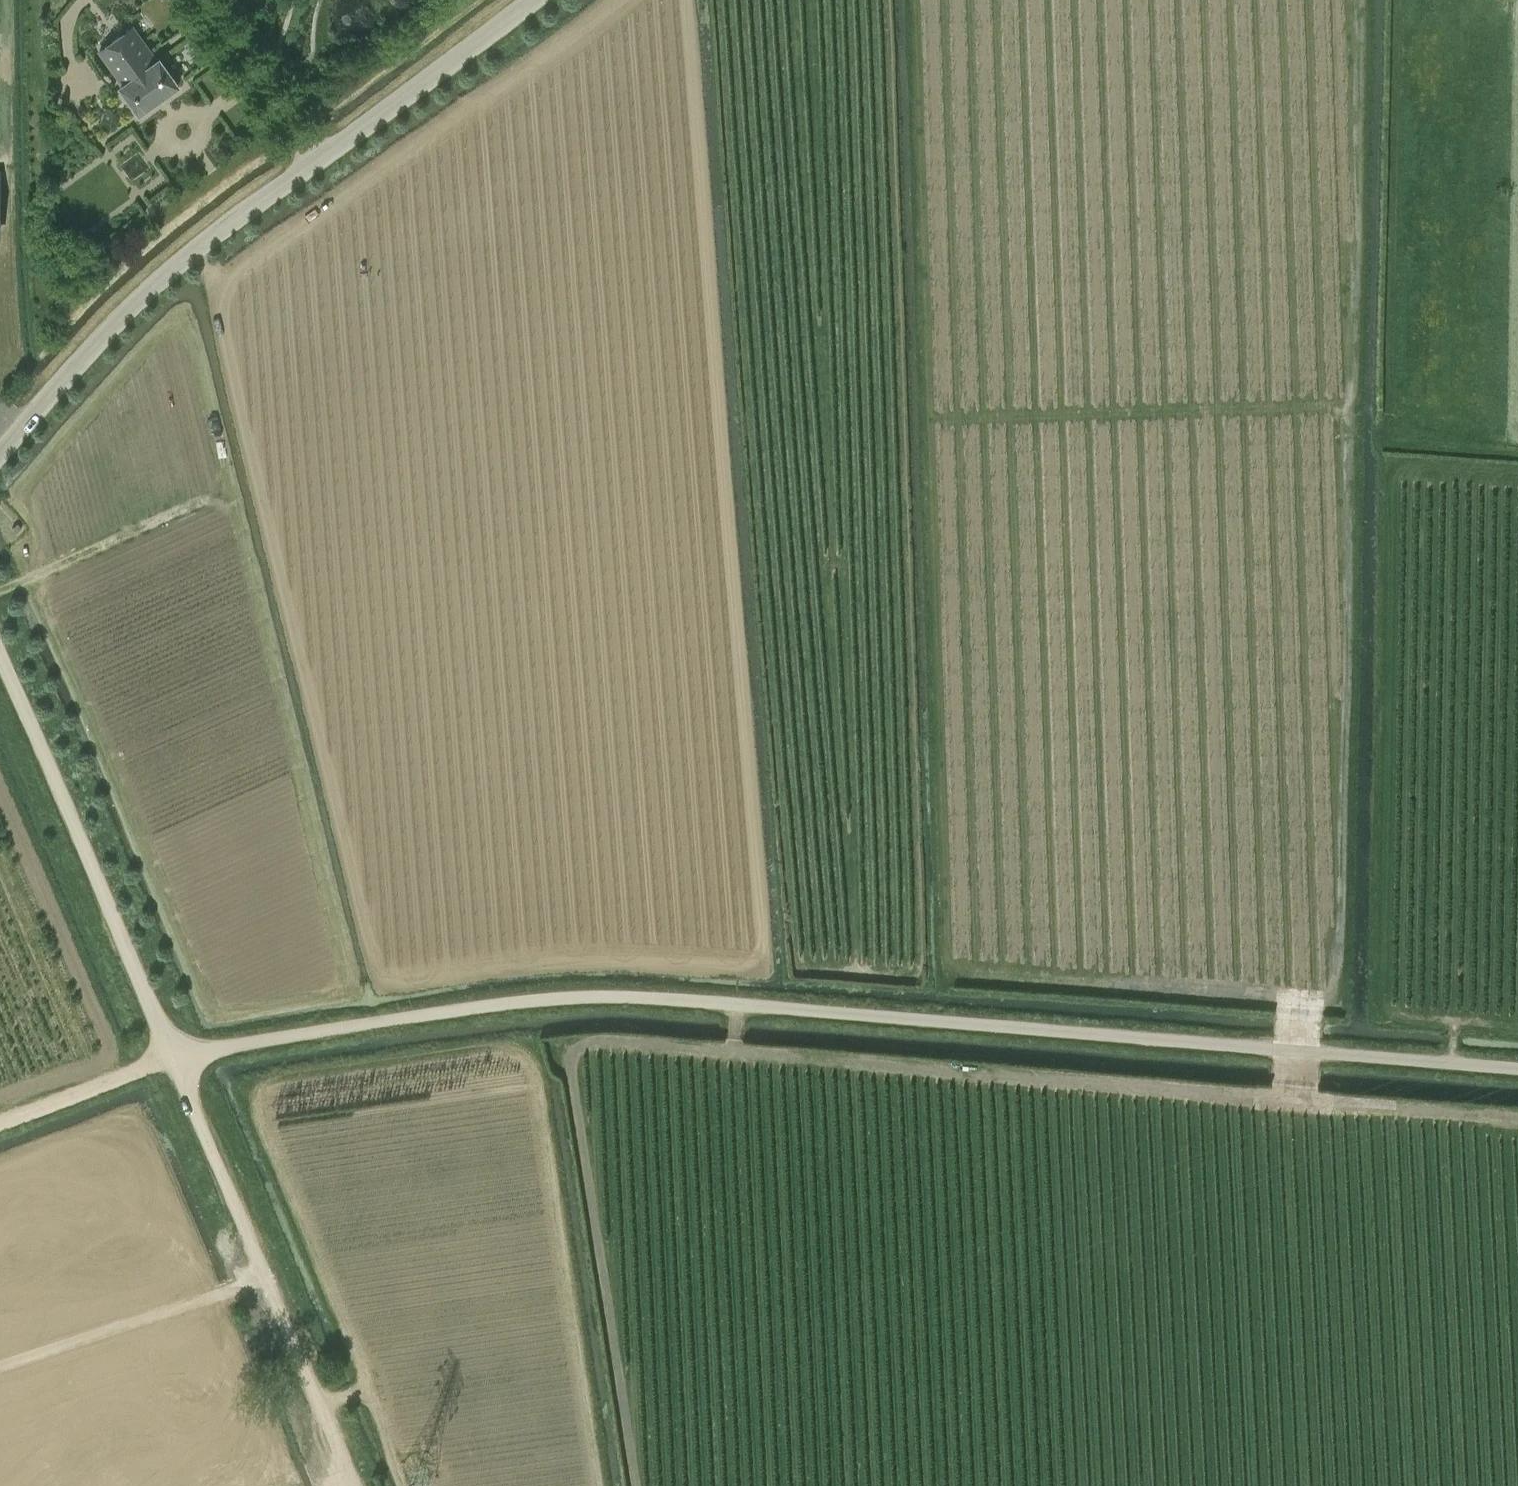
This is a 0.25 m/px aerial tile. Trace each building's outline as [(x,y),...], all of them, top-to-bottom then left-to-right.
[(118,85),(137,111),(176,83),(157,57),(154,59),(130,25),(97,49),(121,82),(118,85)] [(15,532),(21,527),(17,522),(11,527),(15,532)]
